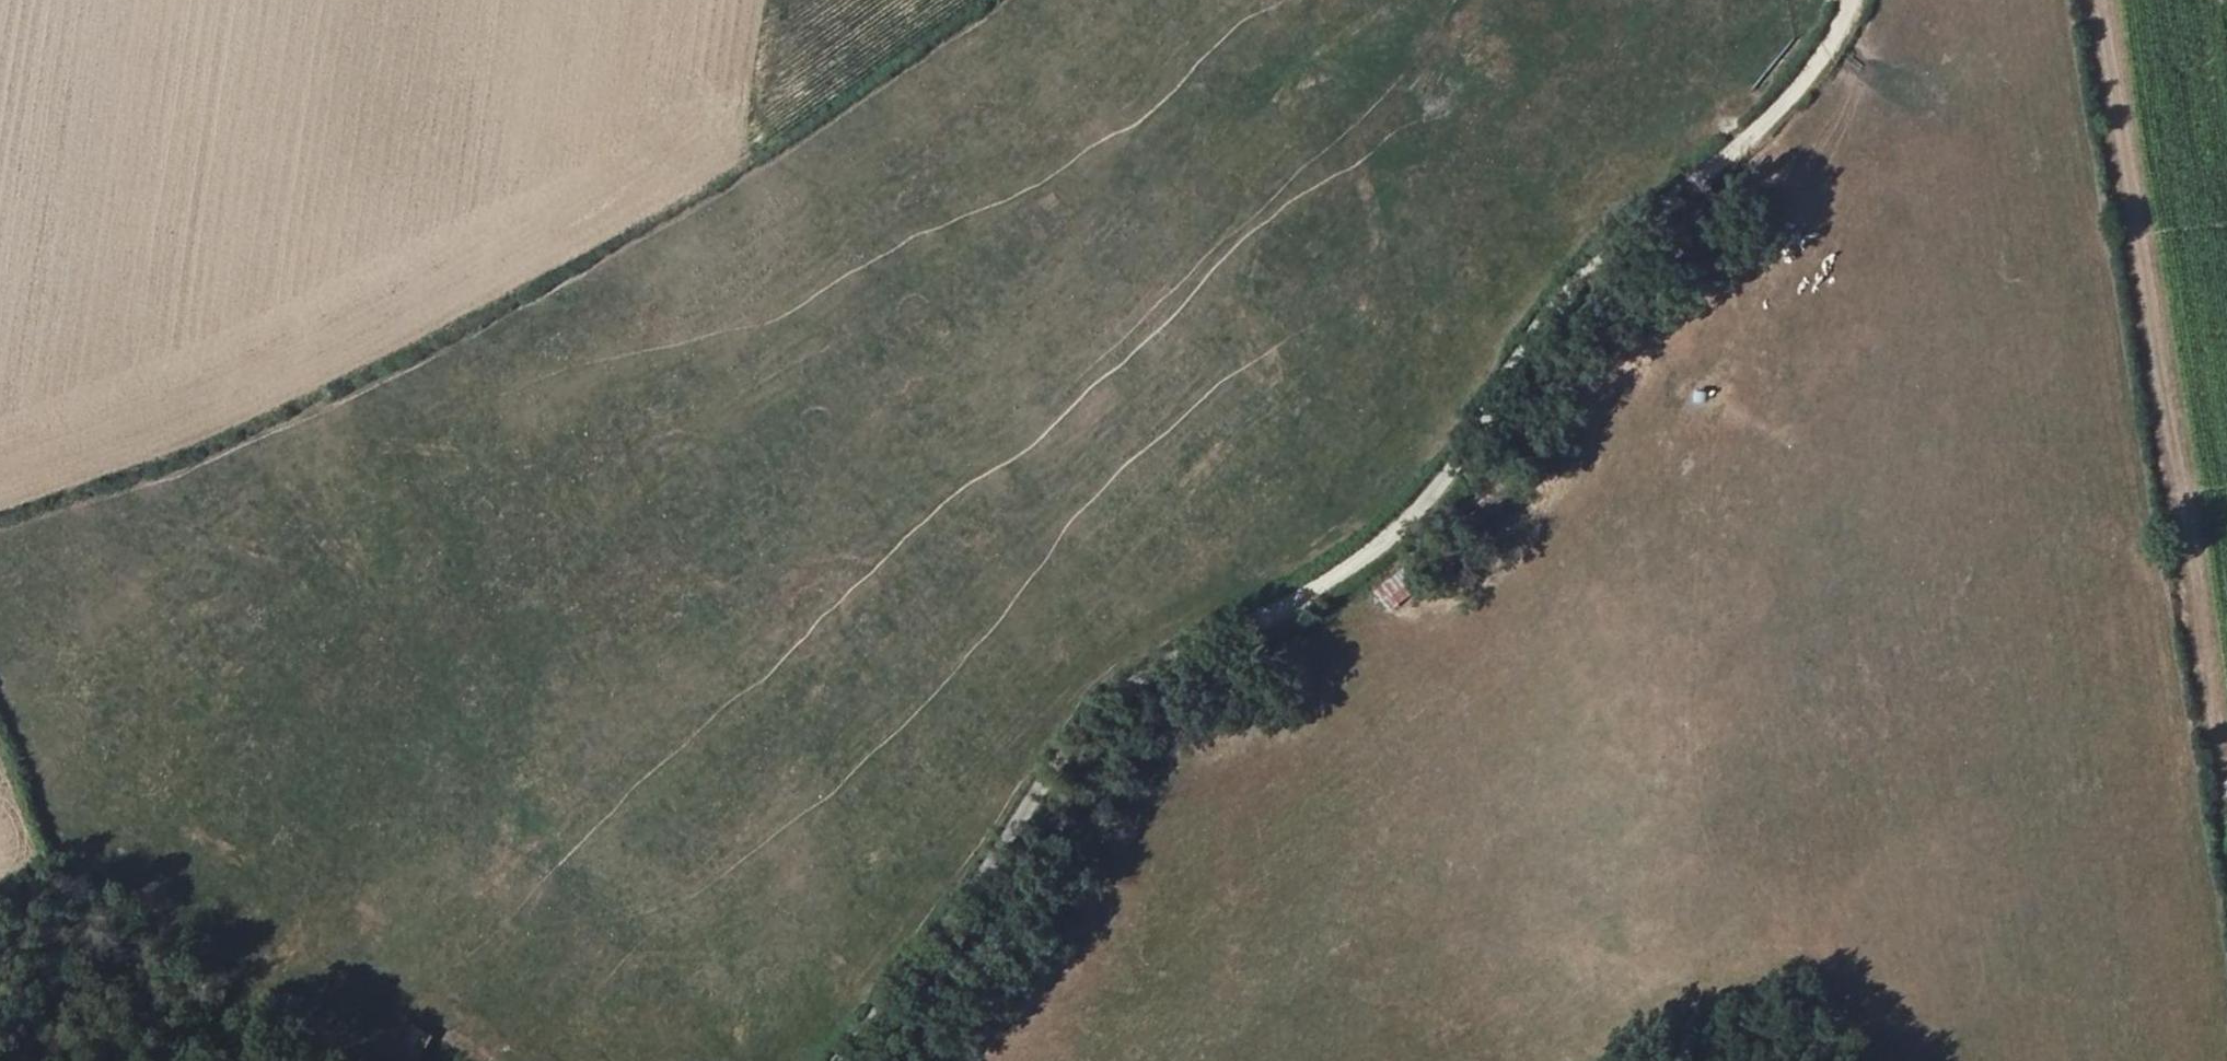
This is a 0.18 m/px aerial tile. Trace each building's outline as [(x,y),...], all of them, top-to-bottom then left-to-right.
[(1389,613),(1416,589),(1398,569),(1371,593),(1389,613)]
